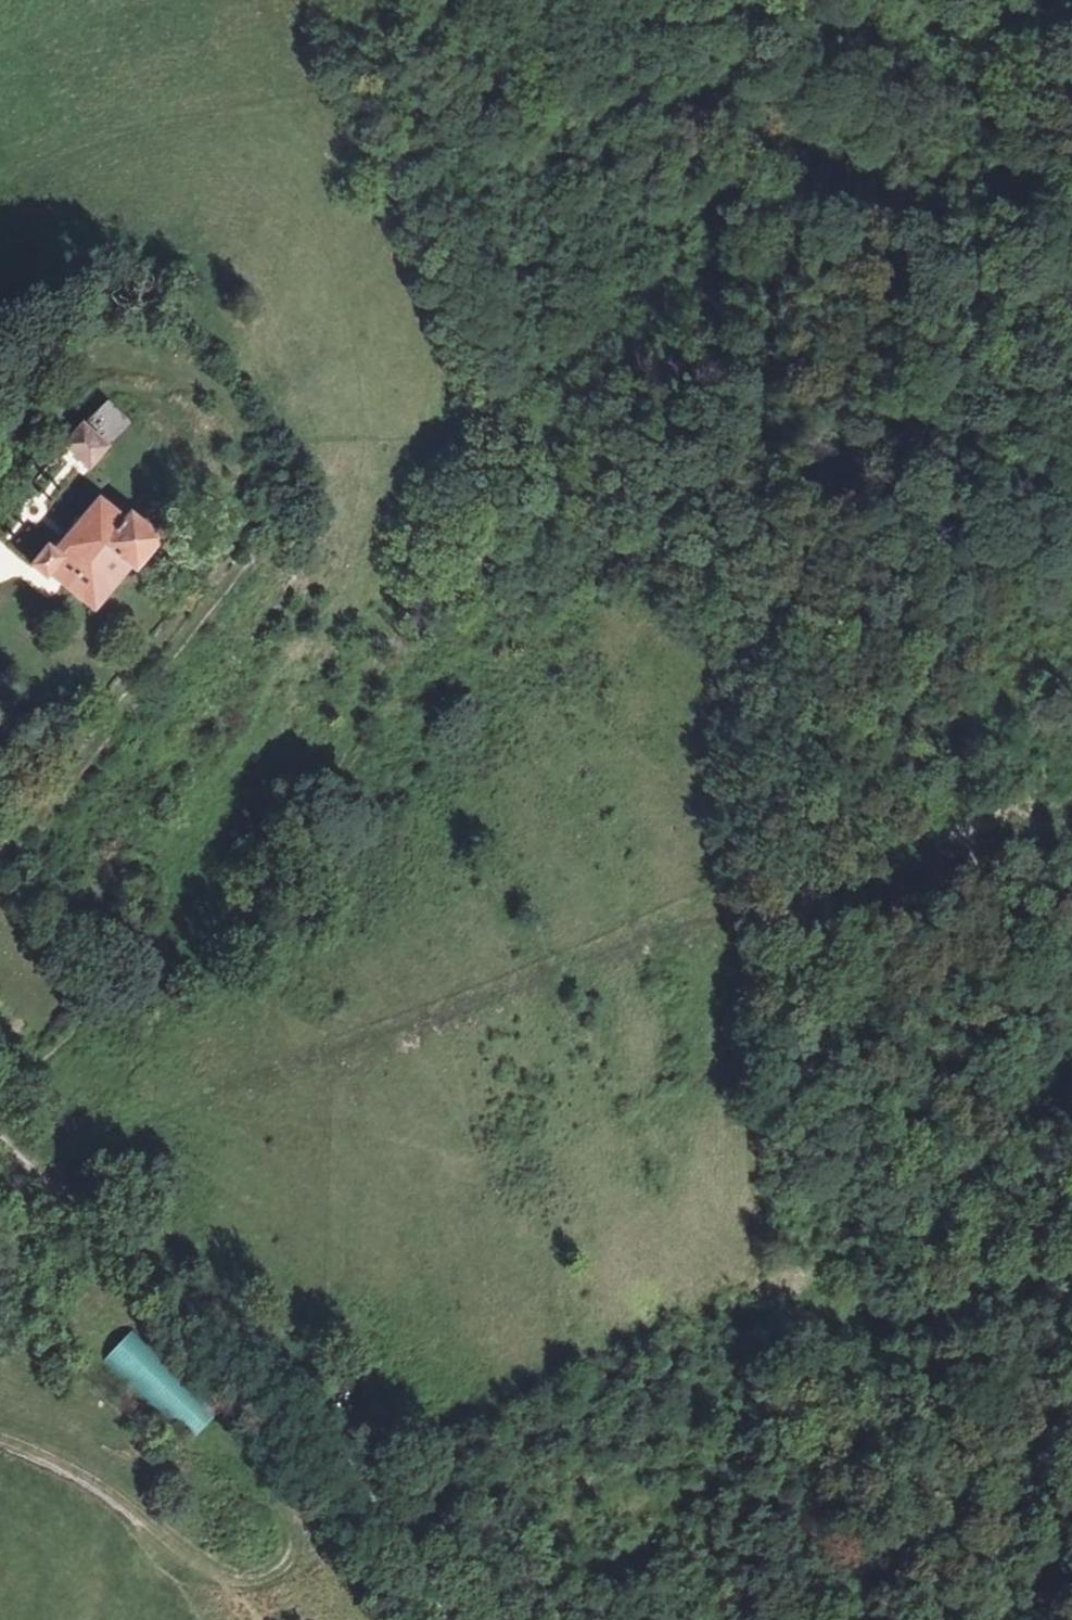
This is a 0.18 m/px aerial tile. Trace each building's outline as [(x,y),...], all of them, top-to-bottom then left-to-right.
[(126,413),(102,392),(87,410),(94,417),(103,424),(111,431),(126,413)] [(94,417),(88,425),(97,432),(103,424),(94,417)] [(86,459),(105,439),(97,432),(88,425),(83,421),(63,443),(86,459)] [(31,557),(46,571),(54,566),(94,601),(129,559),(137,561),(160,536),(125,502),(116,512),(97,494),(55,539),(49,536),(31,557)] [(105,1355),(190,1436),(214,1411),(129,1330),(105,1355)]
